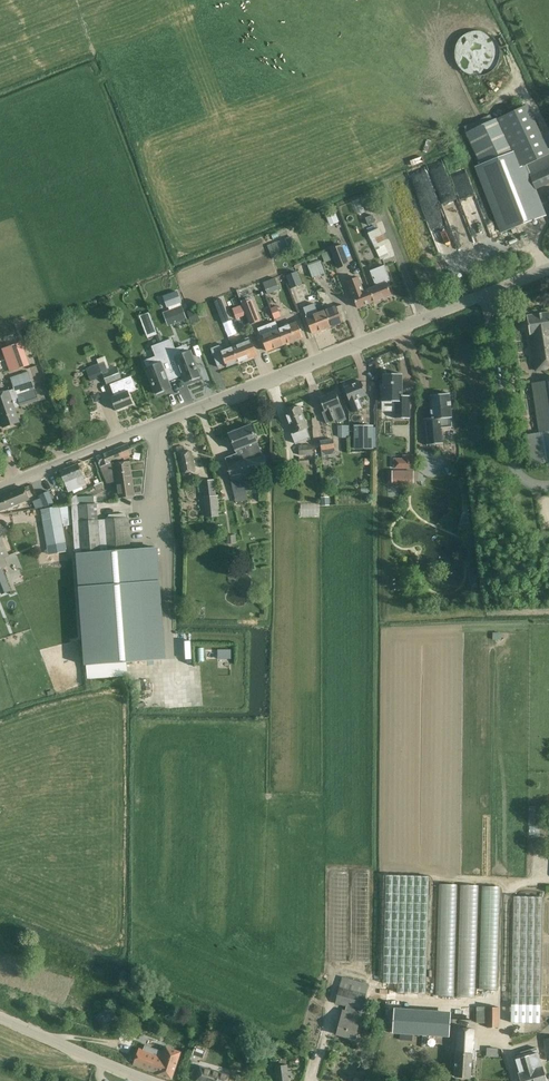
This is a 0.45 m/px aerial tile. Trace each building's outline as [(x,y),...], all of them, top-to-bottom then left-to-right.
[(490,115),(464,127),(482,166),(477,168),(502,232),(544,215),(534,189),(548,182),(548,176),(546,170),(548,169),(548,155),(516,170),(508,153),(507,154),(496,129),(529,114),(525,106),(492,120),(490,115)] [(421,168),(410,173),(441,253),(452,249),(421,168)] [(372,214),(364,217),(367,224),(374,221),(372,214)] [(368,233),(379,257),(388,252),(384,246),(387,245),(379,228),(368,233)] [(297,250),(291,236),(272,243),(278,258),(297,250)] [(350,265),(342,245),(330,249),(338,269),(350,265)] [(308,266),(312,278),(326,273),(321,260),(308,266)] [(370,288),(374,301),(391,294),(387,283),(391,281),(384,265),(370,271),(376,286),(370,288)] [(286,275),(291,289),(302,284),(297,271),(286,275)] [(347,281),(357,307),(374,301),(370,288),(363,291),(358,277),(347,281)] [(275,278),(263,282),(267,294),(279,289),(275,278)] [(251,297),(264,292),(260,281),(247,286),(251,297)] [(169,324),(189,318),(183,301),(185,301),(182,289),(166,295),(171,309),(165,311),(169,324)] [(306,318),(312,333),(330,326),(324,311),(318,313),(314,303),(303,307),(307,318),(306,318)] [(324,311),(330,326),(342,322),(341,321),(347,319),(342,305),(336,307),(324,311)] [(218,313),(228,337),(235,334),(223,306),(217,308),(219,313),(218,313)] [(270,308),(274,319),(281,317),(277,306),(270,308)] [(250,324),(259,320),(255,310),(246,313),(250,324)] [(141,315),(149,337),(160,333),(151,311),(141,315)] [(527,314),(534,370),(545,369),(544,366),(548,366),(548,311),(527,314)] [(275,321),(258,328),(261,335),(267,351),(284,344),(278,329),(275,321)] [(278,329),(284,344),(303,337),(297,321),(278,329)] [(243,342),(231,346),(238,362),(256,355),(250,340),(249,340),(248,337),(242,340),(243,342)] [(171,339),(161,343),(175,378),(183,376),(185,382),(192,379),(192,381),(200,378),(190,352),(178,356),(171,339)] [(29,365),(22,343),(3,349),(10,371),(29,365)] [(161,343),(151,346),(158,364),(146,369),(157,395),(164,392),(164,390),(170,388),(168,381),(175,378),(161,343)] [(211,348),(214,357),(218,367),(225,364),(226,367),(238,362),(231,346),(224,349),(222,346),(219,344),(211,348)] [(87,356),(96,353),(94,345),(85,348),(87,356)] [(110,397),(115,410),(133,403),(129,392),(136,389),(131,376),(122,379),(117,367),(108,371),(104,361),(85,369),(90,382),(103,376),(107,385),(109,384),(114,396),(110,397)] [(3,428),(19,422),(14,407),(38,400),(35,389),(34,389),(29,371),(10,377),(14,389),(9,390),(0,393),(0,420),(3,428)] [(384,391),(382,391),(382,403),(395,403),(395,420),(409,419),(409,396),(402,397),(402,375),(384,375),(384,391)] [(531,383),(539,432),(539,433),(527,435),(532,465),(545,463),(544,461),(548,460),(548,380),(531,383)] [(358,398),(366,395),(361,381),(352,384),(351,383),(346,385),(346,386),(344,387),(354,412),(362,408),(358,398)] [(336,391),(318,397),(324,411),(322,412),(327,424),(337,420),(338,423),(347,419),(336,391)] [(424,418),(427,444),(443,443),(441,428),(452,427),(449,393),(448,393),(445,392),(441,392),(440,394),(430,395),(432,417),(424,418)] [(293,433),(291,434),(295,444),(311,438),(307,428),(308,428),(299,405),(284,411),(293,432),(293,433)] [(231,479),(233,494),(262,488),(259,474),(268,472),(264,454),(262,455),(257,442),(257,441),(251,424),(228,433),(235,450),(237,453),(225,458),(227,463),(230,479),(231,479)] [(350,425),(340,424),(339,435),(350,436),(350,425)] [(353,425),(354,449),(374,448),(373,425),(353,425)] [(333,439),(320,441),(322,456),(335,454),(333,439)] [(100,467),(110,463),(113,462),(123,457),(124,459),(130,457),(129,455),(132,454),(128,443),(96,456),(100,467)] [(299,455),(313,454),(312,445),(299,445),(299,455)] [(176,447),(182,473),(195,470),(191,451),(185,453),(184,446),(176,447)] [(117,482),(119,498),(134,496),(130,461),(115,463),(110,463),(100,467),(107,483),(117,482)] [(309,471),(309,461),(300,461),(300,471),(309,471)] [(86,485),(78,463),(60,471),(68,492),(86,485)] [(401,470),(392,470),(392,482),(401,482),(401,470)] [(203,497),(205,518),(219,516),(218,495),(216,495),(214,479),(201,481),(204,497),(203,497)] [(9,505),(10,507),(20,503),(19,501),(27,498),(23,489),(0,498),(0,508),(9,505)] [(48,491),(39,494),(40,498),(44,507),(53,503),(48,491)] [(76,495),(71,497),(71,504),(73,525),(78,591),(79,591),(84,666),(166,660),(158,547),(131,549),(129,518),(127,518),(125,514),(109,514),(106,518),(98,519),(97,503),(80,504),(76,495)] [(300,502),(300,515),(320,516),(321,502),(300,502)] [(40,509),(47,546),(66,542),(63,526),(73,525),(71,504),(59,507),(59,506),(40,509)] [(1,568),(7,566),(4,557),(9,555),(0,534),(0,568),(1,568)] [(236,543),(235,535),(226,536),(227,544),(236,543)] [(221,649),(221,657),(234,657),(234,648),(221,649)] [(347,961),(347,872),(330,872),(329,961),(347,961)] [(352,872),(351,962),(369,962),(370,872),(352,872)] [(397,993),(427,993),(429,876),(386,875),(383,984),(397,984),(397,993)] [(453,995),(457,884),(439,883),(436,995),(453,995)] [(475,997),(478,885),(460,885),(457,996),(475,997)] [(496,989),(499,886),(482,886),(479,989),(496,989)] [(543,898),(514,898),(511,1022),(540,1023),(543,898)] [(335,1003),(346,1006),(345,1010),(344,1010),(341,1020),(340,1020),(337,1034),(355,1038),(361,1014),(366,994),(339,987),(335,1003)] [(99,1014),(105,1022),(116,1013),(109,1005),(99,1014)] [(499,1027),(499,1007),(487,1007),(486,1027),(499,1027)] [(451,1008),(451,1017),(478,1018),(478,1009),(451,1008)] [(449,1036),(450,1014),(395,1010),(393,1033),(449,1036)] [(455,1076),(471,1077),(472,1059),(474,1059),(475,1050),(472,1050),(474,1029),(458,1028),(456,1051),(455,1076)] [(140,1048),(133,1065),(152,1071),(152,1072),(157,1074),(171,1079),(180,1051),(183,1043),(167,1038),(164,1047),(163,1051),(142,1043),(140,1048)] [(206,1050),(196,1046),(193,1053),(203,1057),(206,1050)] [(514,1054),(520,1072),(542,1066),(542,1065),(536,1047),(514,1054)] [(257,1066),(250,1064),(247,1071),(255,1074),(257,1066)] [(275,1066),(277,1080),(289,1080),(287,1065),(275,1066)] [(198,1080),(227,1080),(229,1075),(206,1069),(199,1066),(195,1080),(198,1080)] [(542,1066),(520,1072),(519,1072),(521,1080),(547,1080),(542,1066)]
